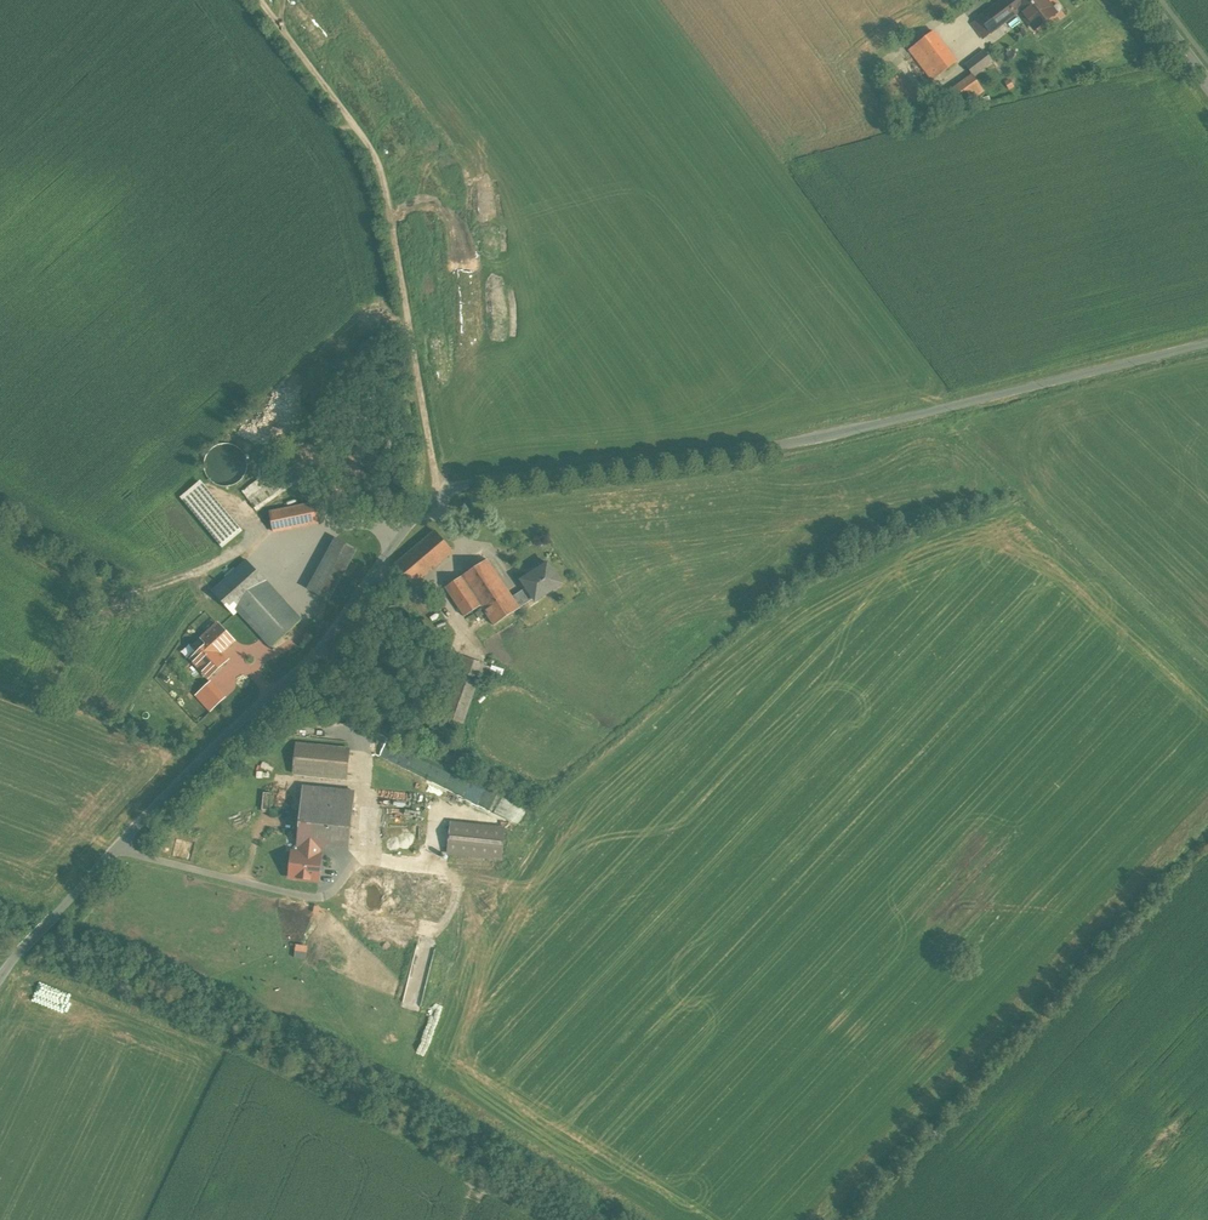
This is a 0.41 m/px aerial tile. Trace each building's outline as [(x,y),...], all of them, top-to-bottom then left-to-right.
[(1021,11),(1019,8),(1029,0),(1002,0),(972,22),(985,38),(1021,11)] [(1046,0),(1029,0),(1019,8),(1021,11),(1035,30),(1056,13),(1046,0)] [(956,61),(930,33),(907,53),(932,82),(956,61)] [(989,63),(981,51),(963,65),(972,76),(989,63)] [(982,92),(972,76),(946,93),(956,109),(982,92)] [(245,454),(240,448),(233,444),(227,443),(220,444),(214,447),(209,453),(207,457),(206,464),(207,468),(209,475),(215,480),(221,483),(228,483),(232,483),(238,480),(242,476),(245,470),(246,461),(245,454)] [(296,464),(275,479),(283,491),(305,476),(296,464)] [(201,481),(181,498),(222,548),(242,532),(201,481)] [(278,495),(269,483),(247,499),(256,511),(278,495)] [(309,504),(267,512),(271,534),(314,526),(309,504)] [(453,552),(435,531),(395,565),(413,585),(453,552)] [(357,550),(332,538),(306,592),(331,604),(357,550)] [(301,620),(246,560),(212,591),(254,637),(258,633),(272,647),(301,620)] [(520,608),(519,608),(512,597),(487,560),(461,577),(481,606),(494,625),(520,608)] [(548,563),(521,580),(526,588),(533,598),(535,601),(561,584),(548,563)] [(481,606),(461,577),(445,588),(464,617),(481,606)] [(519,608),(533,598),(526,588),(512,597),(519,608)] [(426,600),(417,607),(425,619),(441,643),(451,637),(426,600)] [(435,648),(441,643),(425,619),(418,623),(435,648)] [(233,641),(218,624),(202,639),(208,644),(192,659),(208,677),(227,660),(221,653),(233,641)] [(483,664),(465,658),(441,726),(459,733),(480,674),(483,664)] [(437,659),(428,659),(427,678),(436,678),(437,659)] [(211,682),(197,695),(211,710),(225,696),(211,682)] [(347,749),(295,743),(292,772),(344,777),(347,749)] [(355,792),(303,787),(298,833),(307,833),(307,835),(320,837),(320,843),(326,844),(350,846),(355,792)] [(271,794),(264,793),(262,810),(269,811),(271,794)] [(504,829),(451,823),(448,853),(501,859),(504,829)] [(307,833),(298,833),(297,845),(301,846),(300,853),(292,852),(289,877),(318,880),(321,855),(318,855),(319,847),(326,848),(326,844),(320,843),(320,837),(307,835),(307,833)]
